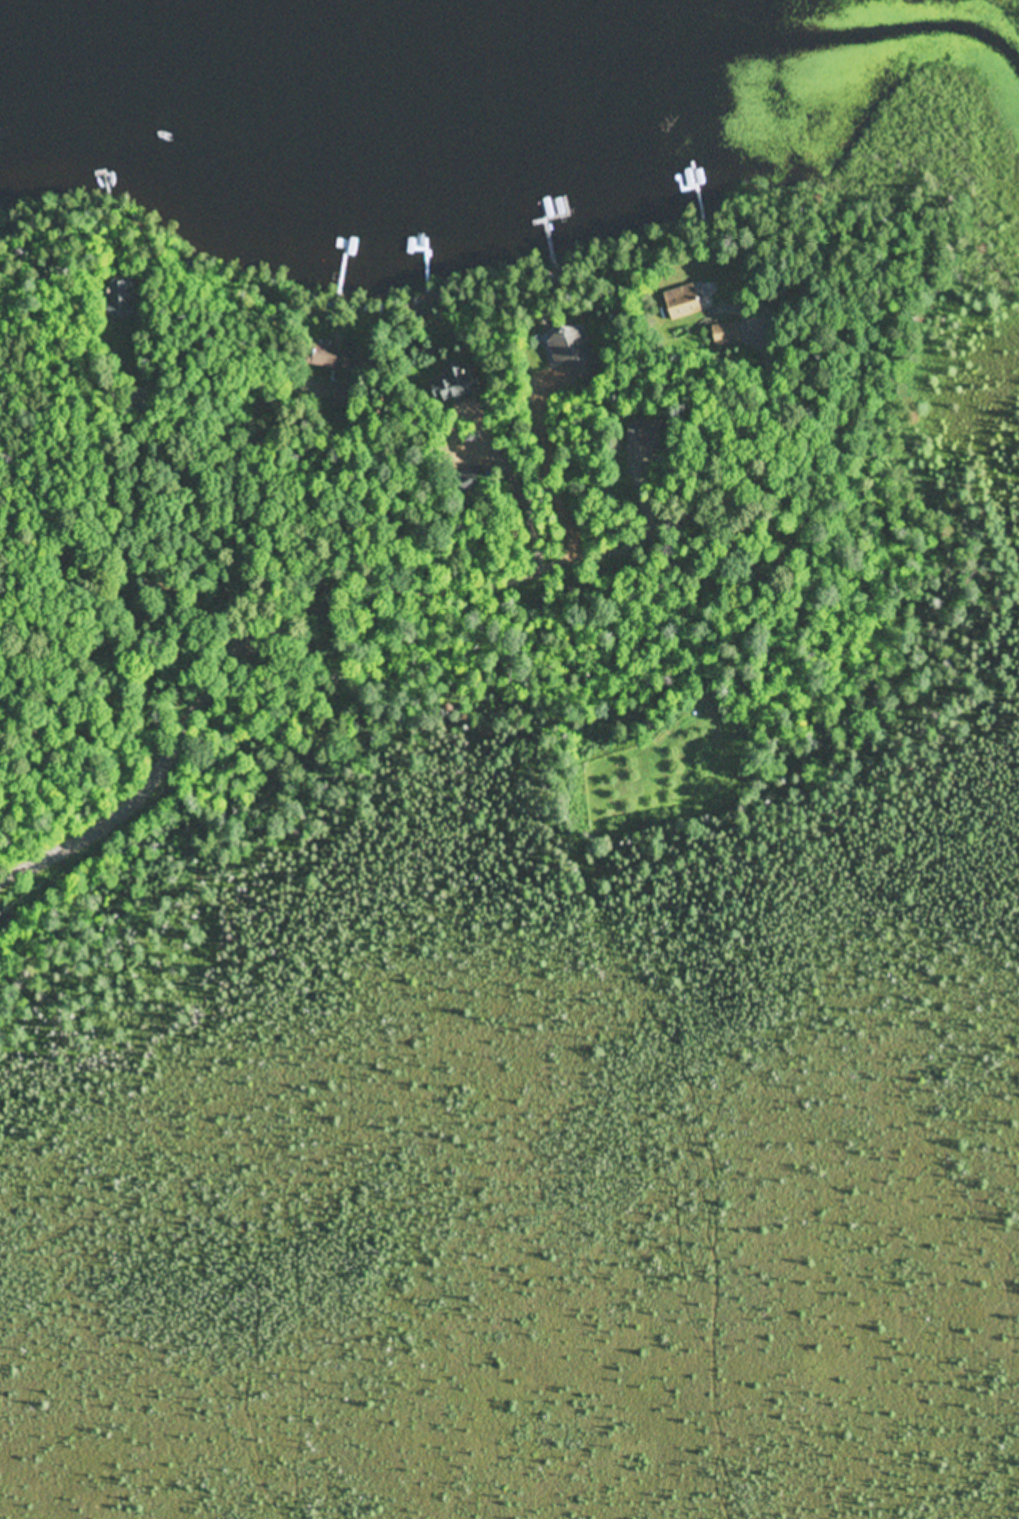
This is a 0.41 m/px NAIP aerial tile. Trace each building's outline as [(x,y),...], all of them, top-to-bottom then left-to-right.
[(92,278),(94,306),(141,302),(139,274),(92,278)] [(698,311),(691,285),(662,293),(670,319),(698,311)] [(731,323),(714,323),(714,343),(731,343),(731,323)] [(532,331),(539,368),(577,361),(571,324),(532,331)] [(300,334),(297,354),(336,359),(339,338),(300,334)] [(454,357),(420,385),(440,409),(474,381),(454,357)]
